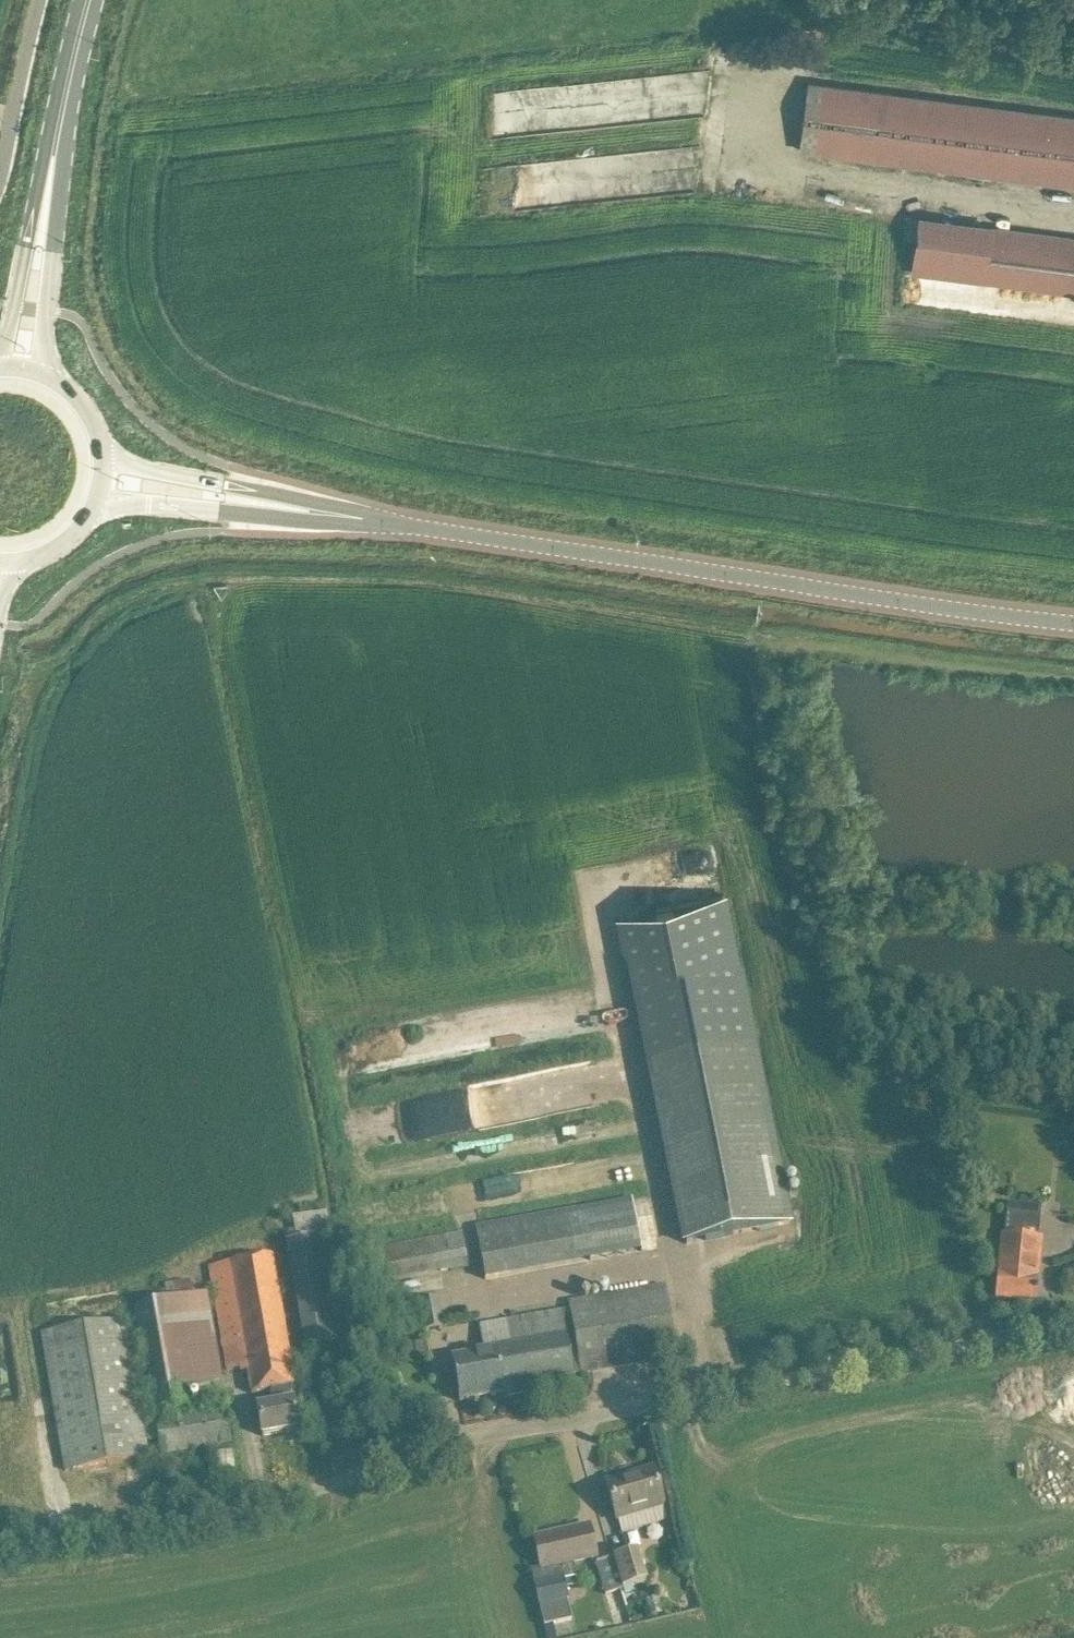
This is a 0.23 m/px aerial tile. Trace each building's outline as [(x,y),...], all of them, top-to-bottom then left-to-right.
[(807,80),(798,150),(1073,186),(1073,115),(807,80)] [(917,215),(910,272),(1073,294),(1073,235),(917,215)] [(650,1065),(648,1065),(686,1244),(790,1223),(753,1043),(723,894),(611,916),(612,922),(623,921),(650,1065)] [(642,1251),(633,1198),(475,1227),(484,1280),(642,1251)] [(1037,1294),(1042,1239),(1025,1237),(1028,1208),(1006,1206),(997,1296),(1034,1300),(1035,1294),(1037,1294)] [(304,1349),(349,1341),(326,1213),(292,1219),(296,1240),(285,1242),(304,1349)] [(378,1284),(467,1267),(461,1234),(371,1250),(378,1284)] [(273,1255),(211,1266),(221,1328),(228,1372),(240,1370),(248,1368),(252,1394),(271,1390),(274,1406),(258,1409),(259,1415),(263,1437),(298,1431),(291,1387),(295,1386),(292,1365),(273,1255)] [(191,1298),(188,1282),(163,1287),(166,1302),(133,1308),(152,1411),(191,1404),(188,1389),(222,1382),(206,1295),(191,1298)] [(505,1397),(575,1385),(573,1376),(677,1358),(665,1286),(569,1303),(570,1310),(480,1326),(484,1353),(452,1359),(460,1402),(505,1394),(505,1397)] [(423,1332),(441,1329),(436,1298),(418,1302),(423,1332)] [(142,1424),(124,1320),(42,1334),(66,1471),(235,1442),(229,1409),(142,1424)] [(381,1375),(395,1372),(391,1357),(378,1361),(381,1375)] [(330,1386),(346,1383),(344,1371),(328,1374),(330,1386)] [(664,1507),(653,1470),(652,1470),(653,1474),(626,1482),(624,1478),(607,1484),(618,1520),(622,1535),(668,1521),(664,1507)] [(542,1569),(532,1571),(544,1627),(571,1621),(567,1601),(569,1601),(564,1580),(577,1577),(573,1563),(597,1557),(589,1526),(535,1539),(542,1569)] [(622,1590),(646,1582),(637,1551),(613,1558),(622,1590)] [(622,1590),(613,1558),(597,1563),(606,1594),(620,1590),(622,1590)]
